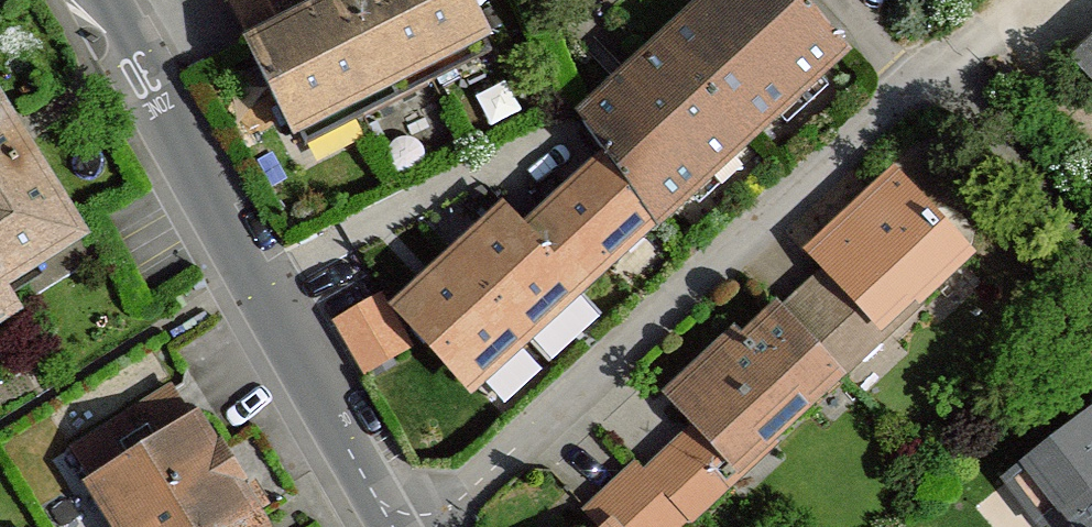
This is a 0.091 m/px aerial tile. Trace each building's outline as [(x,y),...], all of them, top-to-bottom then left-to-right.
[(245,41),(306,11),(301,0),(224,0),(225,1),(245,41)] [(245,41),(292,134),(488,35),(470,0),(327,0),(306,11),(245,41)] [(805,0),(695,0),(624,63),(575,107),(601,147),(653,226),(851,51),(805,0)] [(77,227),(18,131),(0,102),(0,274),(77,227)] [(466,394),(653,226),(601,147),(520,220),(503,201),(386,305),(466,394)] [(903,178),(819,256),(836,274),(788,318),(786,316),(750,349),(743,341),(678,402),(703,429),(649,479),(643,473),(597,515),(608,526),(693,526),(979,260),(903,178)] [(12,303),(0,284),(0,310),(12,303)] [(173,390),(81,447),(132,526),(260,526),(173,390)] [(1051,526),(1091,526),(1091,410),(1009,475),(1051,526)]
